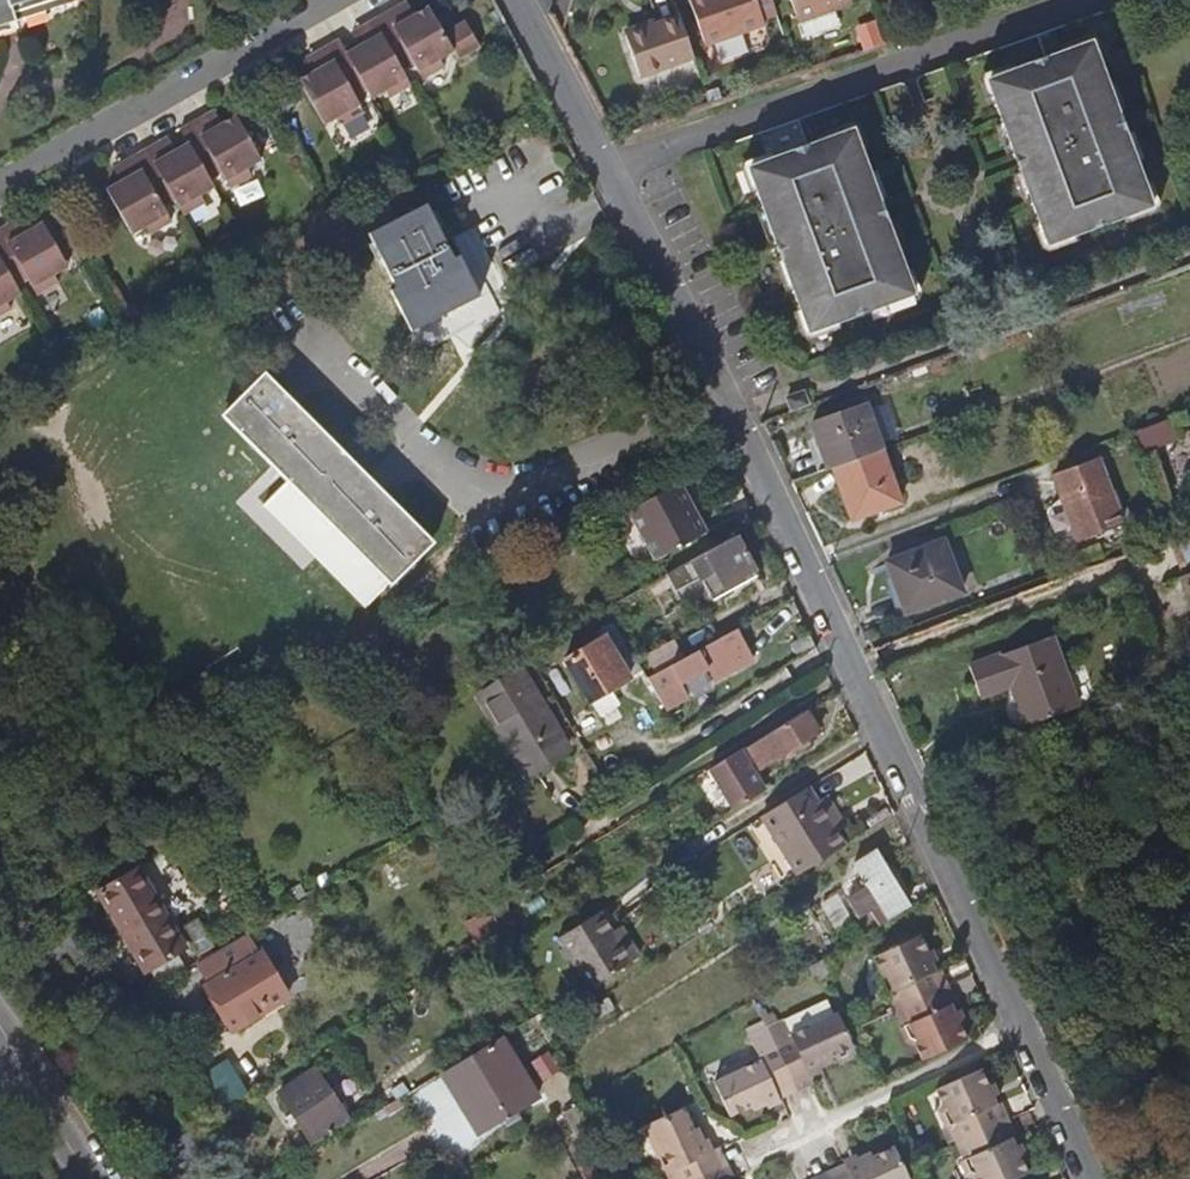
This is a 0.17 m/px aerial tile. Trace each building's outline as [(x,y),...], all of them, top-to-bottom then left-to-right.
[(15,26),(12,17),(65,0),(0,0),(0,31),(15,26)] [(711,47),(769,26),(767,20),(781,15),(776,0),(695,0),(711,47)] [(855,0),(795,0),(803,23),(857,5),(855,0)] [(982,10),(993,6),(991,0),(978,0),(982,10)] [(452,41),(436,14),(415,25),(408,12),(381,27),(409,76),(421,70),(430,85),(451,73),(447,65),(461,57),(452,41)] [(700,60),(685,17),(632,35),(646,78),(700,60)] [(409,76),(381,27),(367,34),(374,48),(354,59),(374,96),(378,104),(392,96),(396,104),(418,92),(409,76)] [(474,28),(452,41),(461,57),(466,66),(488,54),(474,28)] [(1158,206),(1097,41),(993,79),(1021,155),(1029,152),(1033,165),(1026,168),(1054,245),(1158,206)] [(374,96),(354,59),(352,55),(347,46),(326,57),(320,61),(327,75),(307,85),(331,129),(345,122),(349,130),(371,118),(362,102),(374,96)] [(298,98),(289,104),(294,113),(304,107),(298,98)] [(267,164),(242,120),(221,132),(214,118),(187,134),(192,143),(194,146),(215,183),(227,176),(236,192),(257,180),(253,172),(267,164)] [(920,294),(892,218),(884,220),(879,208),(887,205),(859,130),(754,168),(815,333),(920,294)] [(215,183),(194,146),(174,157),(167,144),(153,152),(180,202),(188,218),(210,206),(206,198),(220,191),(215,183)] [(180,202),(153,152),(132,163),(126,167),(134,180),(112,192),(137,236),(150,229),(155,236),(176,224),(168,209),(180,202)] [(1033,165),(1029,152),(1021,155),(1026,168),(1033,165)] [(460,250),(432,196),(378,224),(405,276),(398,279),(419,320),(483,287),(463,248),(460,250)] [(892,218),(887,205),(879,208),(884,220),(892,218)] [(48,225),(27,237),(19,223),(0,234),(0,240),(5,249),(0,251),(0,252),(20,287),(32,281),(41,296),(62,284),(58,277),(72,268),(48,225)] [(0,252),(0,318),(15,310),(11,303),(25,295),(20,287),(0,252)] [(436,541),(278,368),(236,407),(297,475),(293,480),(291,485),(293,492),(325,541),(334,543),(338,540),(348,530),(394,580),(436,541)] [(811,406),(807,394),(791,400),(796,412),(811,406)] [(883,451),(865,403),(813,423),(831,470),(836,468),(883,451)] [(902,504),(883,451),(836,468),(854,521),(902,504)] [(1124,524),(1101,462),(1057,478),(1080,540),(1124,524)] [(708,534),(682,483),(632,510),(657,560),(708,534)] [(759,572),(739,535),(695,559),(712,589),(716,596),(759,572)] [(957,593),(938,541),(881,562),(900,614),(957,593)] [(669,613),(712,589),(695,559),(652,583),(669,613)] [(669,613),(652,583),(609,607),(629,644),(673,619),(669,613)] [(718,679),(757,657),(741,628),(675,663),(685,681),(711,667),(718,679)] [(1083,705),(1058,634),(976,663),(987,694),(1017,683),(1031,723),(1083,705)] [(632,676),(606,635),(566,659),(592,701),(632,676)] [(818,650),(812,636),(793,647),(800,660),(818,650)] [(572,747),(524,669),(482,695),(505,732),(509,729),(535,770),(572,747)] [(761,769),(822,735),(811,715),(749,749),(747,747),(709,770),(733,811),(765,792),(749,763),(756,759),(761,769)] [(846,846),(810,787),(764,816),(800,874),(846,846)] [(909,907),(876,851),(857,862),(870,884),(880,902),(871,907),(873,910),(880,921),(889,916),(890,919),(909,907)] [(190,947),(153,888),(152,889),(141,872),(130,878),(129,876),(104,892),(116,913),(118,912),(154,970),(190,947)] [(862,917),(873,910),(871,907),(880,902),(870,884),(850,896),(862,917)] [(835,924),(854,915),(842,890),(823,899),(835,924)] [(500,896),(490,903),(502,923),(512,916),(500,896)] [(630,961),(610,928),(600,911),(558,936),(588,986),(630,961)] [(220,943),(204,917),(187,928),(203,953),(220,943)] [(637,957),(618,924),(610,928),(630,961),(637,957)] [(941,995),(933,976),(935,975),(921,943),(874,964),(880,976),(886,980),(893,995),(888,997),(897,1016),(941,995)] [(294,991),(268,947),(210,982),(236,1026),(294,991)] [(967,1047),(950,1010),(948,1011),(941,995),(897,1016),(904,1031),(907,1029),(915,1047),(914,1051),(921,1068),(967,1047)] [(763,1031),(775,1025),(771,1016),(765,1019),(762,1011),(755,1014),(759,1023),(763,1031)] [(847,1051),(831,1014),(785,1035),(780,1023),(775,1025),(763,1031),(789,1089),(807,1081),(803,1071),(816,1065),(818,1070),(832,1064),(830,1058),(847,1051)] [(746,1038),(763,1031),(759,1023),(742,1030),(746,1038)] [(789,1089),(763,1031),(746,1038),(756,1061),(710,1082),(726,1118),(745,1109),(747,1114),(762,1107),(760,1102),(789,1089)] [(536,1097),(498,1035),(440,1072),(473,1127),(504,1108),(508,1115),(536,1097)] [(580,1100),(556,1054),(540,1062),(563,1109),(580,1100)] [(344,1114),(314,1065),(278,1088),(308,1136),(344,1114)] [(994,1105),(980,1072),(934,1093),(939,1106),(945,1108),(953,1125),(948,1127),(956,1146),(1001,1126),(992,1106),(994,1105)] [(402,1083),(389,1091),(394,1099),(407,1091),(402,1083)] [(398,1101),(384,1110),(388,1117),(402,1108),(398,1101)] [(697,1147),(701,1145),(695,1132),(691,1134),(682,1114),(632,1136),(644,1162),(650,1160),(659,1178),(708,1178),(721,1173),(713,1155),(703,1159),(697,1147)] [(1009,1139),(1008,1140),(1001,1126),(956,1146),(963,1161),(967,1159),(975,1176),(973,1178),(1018,1178),(1026,1175),(1009,1139)] [(893,1157),(873,1166),(871,1161),(858,1167),(860,1172),(847,1177),(848,1178),(902,1178),(893,1157)]
